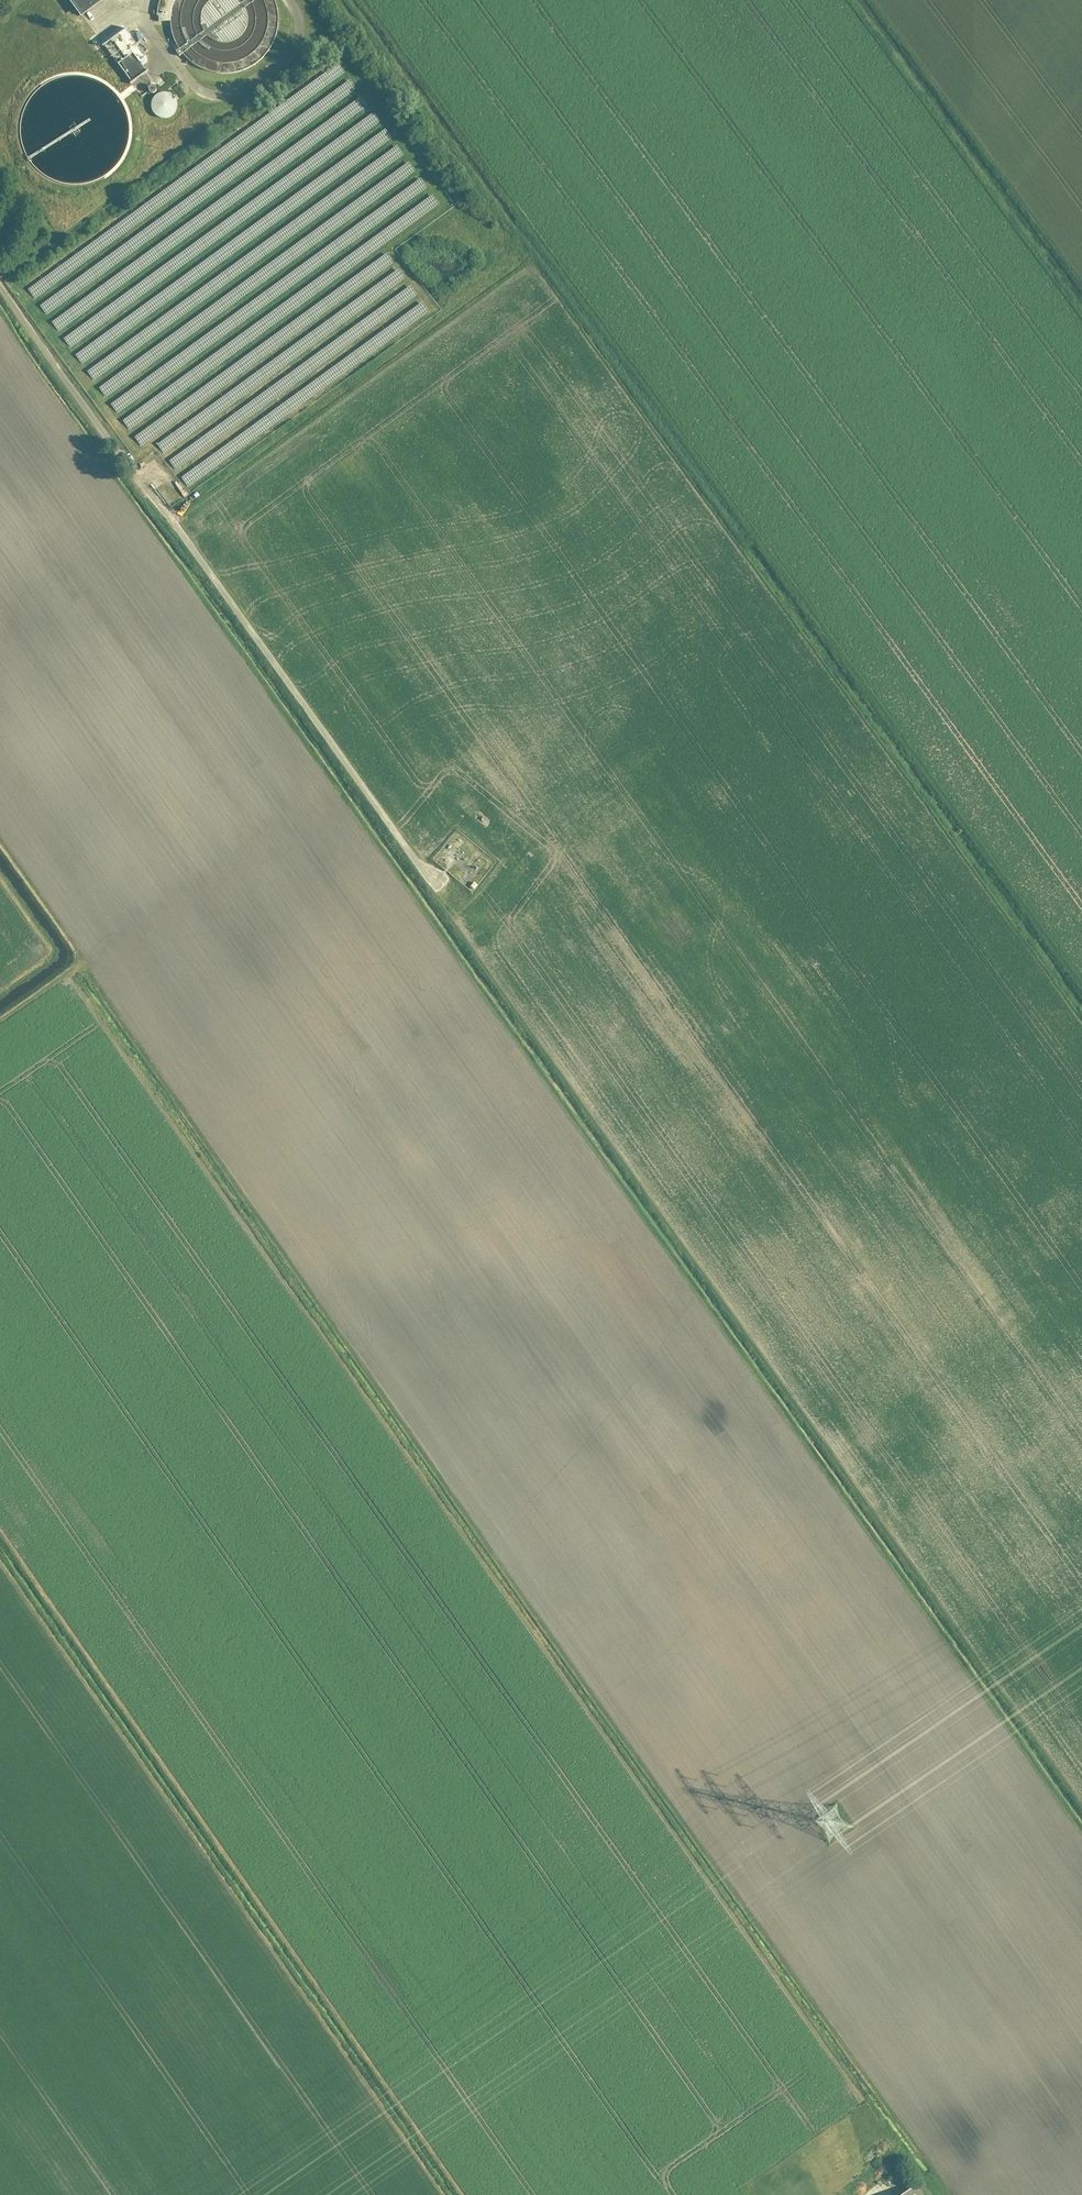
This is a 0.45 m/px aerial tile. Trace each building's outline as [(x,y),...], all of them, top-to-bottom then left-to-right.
[(102,0),(70,0),(80,15),(79,16),(79,17),(81,16),(102,0)] [(159,2),(158,4),(157,8),(157,11),(157,14),(156,18),(159,18),(159,22),(170,22),(170,19),(170,16),(170,13),(171,10),(171,8),(172,5),(173,2),(174,0),(159,0),(159,2)] [(146,72),(141,65),(142,65),(143,65),(144,65),(145,64),(146,63),(146,62),(146,61),(147,60),(146,59),(146,58),(145,57),(144,56),(125,31),(127,30),(126,29),(103,46),(102,47),(102,48),(104,46),(131,83),(129,85),(130,85),(131,84),(148,72),(148,71),(146,72)] [(157,117),(162,119),(167,118),(172,116),(175,112),(176,107),(176,102),(174,98),(170,95),(165,93),(160,94),(156,96),(152,100),(152,101),(151,105),(151,110),(154,114),(157,117)] [(210,442),(211,447),(217,446),(219,444),(232,441),(235,439),(234,434),(240,430),(241,434),(248,430),(237,413),(236,410),(233,406),(204,425),(206,432),(219,429),(206,437),(210,442)] [(182,441),(163,456),(178,476),(198,460),(182,441)] [(461,880),(466,874),(457,866),(452,872),(461,880)] [(915,2186),(903,2194),(921,2194),(915,2186)]
